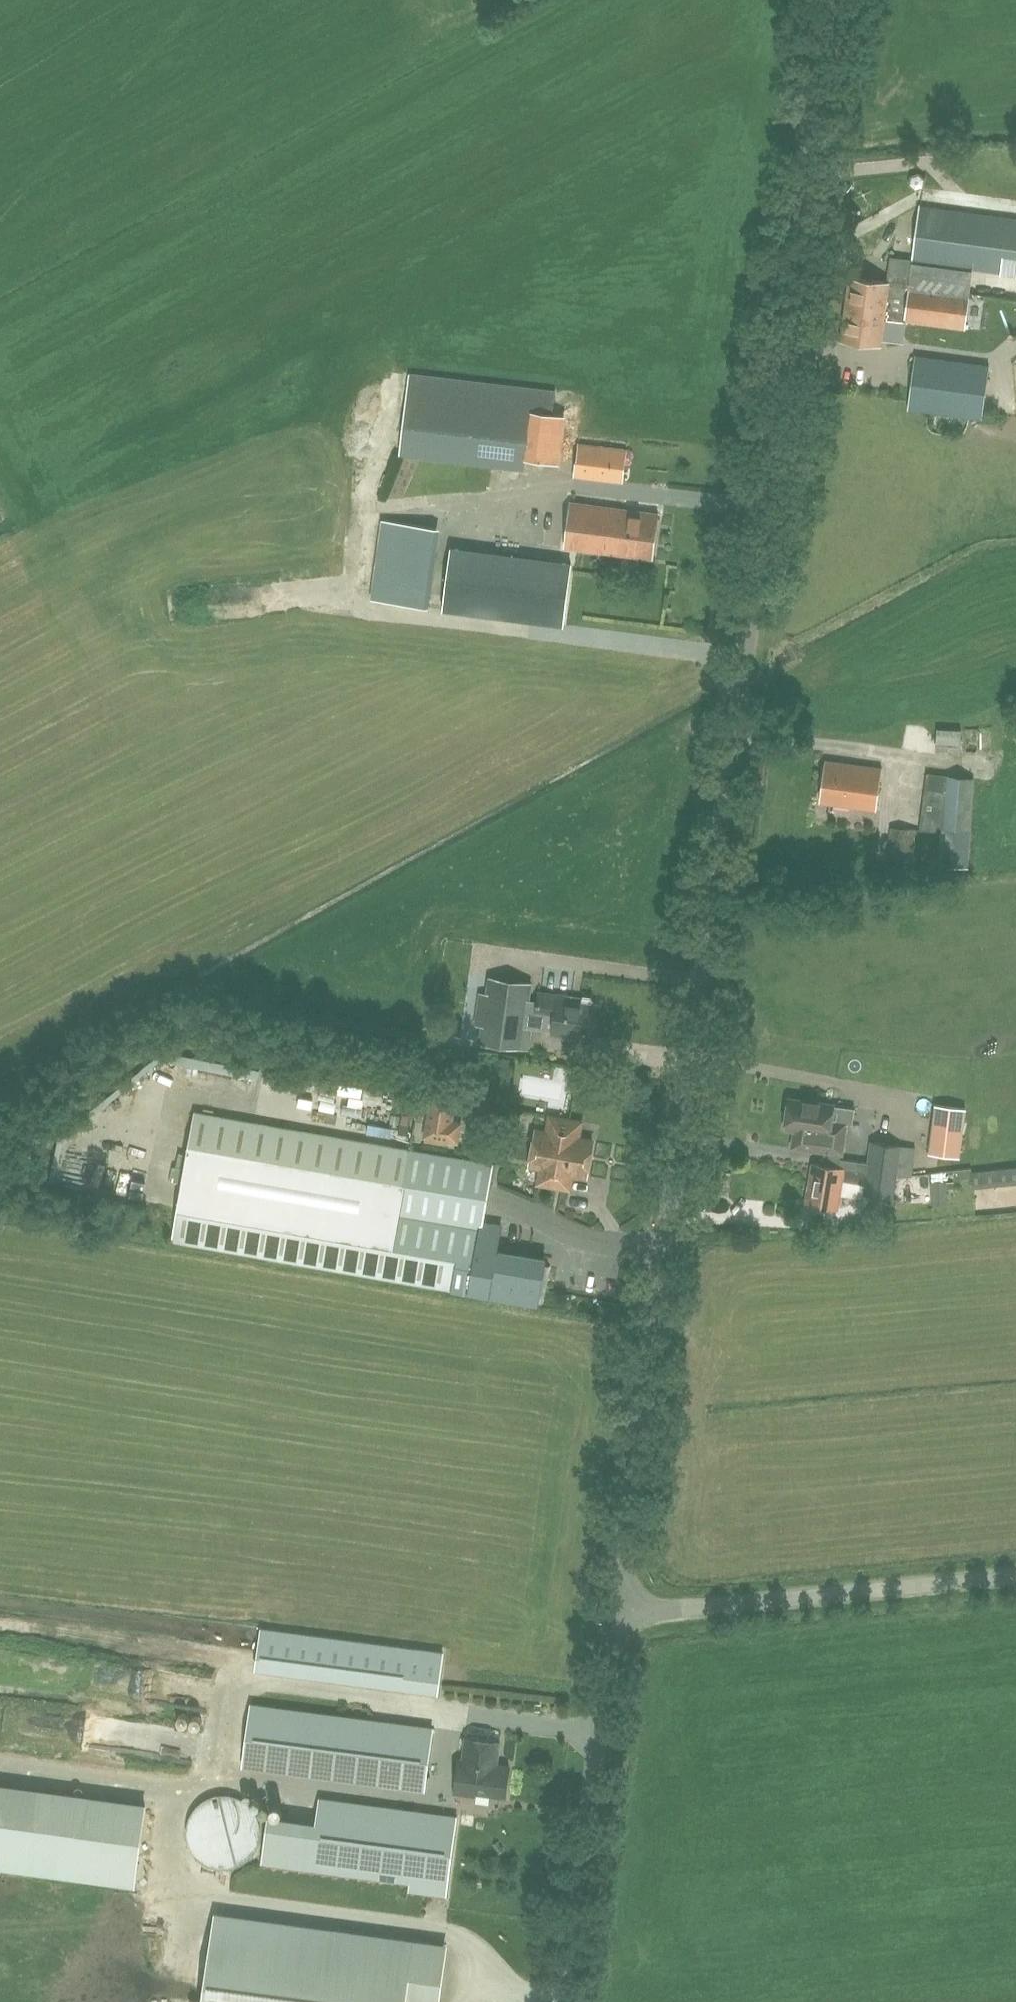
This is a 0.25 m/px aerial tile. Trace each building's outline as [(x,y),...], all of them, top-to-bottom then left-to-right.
[(916,218),(918,204),(894,200),(892,214),(916,218)] [(921,206),(913,261),(1015,275),(1015,219),(921,206)] [(963,329),(968,292),(849,277),(840,340),(880,346),(886,304),(907,306),(905,321),(963,329)] [(982,419),(989,367),(916,357),(909,402),(908,409),(982,419)] [(399,454),(524,471),(525,459),(544,462),(546,446),(548,446),(555,391),(410,372),(399,454)] [(362,420),(353,426),(364,440),(372,434),(362,420)] [(622,483),(626,449),(577,442),(573,477),(622,483)] [(651,559),(657,513),(570,502),(564,548),(651,559)] [(428,608),(439,528),(381,521),(371,600),(428,608)] [(450,548),(442,610),(562,625),(570,564),(450,548)] [(936,750),(940,751),(962,752),(963,728),(940,727),(937,726),(936,750)] [(875,810),(881,768),(826,760),(820,802),(875,810)] [(938,866),(966,868),(972,779),(926,773),(918,829),(937,831),(937,827),(940,827),(938,866)] [(889,827),(887,859),(912,860),(913,861),(916,829),(889,827)] [(489,978),(480,1041),(527,1048),(530,1027),(551,1031),(591,1037),(595,1006),(571,1002),(572,998),(538,993),(537,1001),(527,1000),(529,983),(489,978)] [(431,1092),(424,1137),(425,1137),(424,1142),(448,1146),(448,1142),(459,1144),(462,1122),(455,1121),(458,1097),(456,1097),(456,1095),(431,1092)] [(783,1126),(793,1127),(815,1130),(815,1128),(838,1131),(839,1120),(828,1119),(830,1103),(787,1097),(783,1126)] [(943,1169),(945,1155),(961,1157),(966,1109),(935,1105),(929,1153),(935,1154),(933,1168),(943,1169)] [(171,1239),(468,1292),(537,1304),(544,1264),(495,1256),(500,1225),(481,1222),(491,1163),(194,1111),(171,1239)] [(530,1166),(540,1167),(537,1183),(557,1187),(569,1189),(572,1173),(585,1175),(592,1140),(581,1138),(583,1122),(549,1116),(546,1132),(536,1130),(530,1166)] [(815,1130),(793,1127),(791,1145),(839,1151),(843,1121),(839,1120),(838,1131),(815,1128),(815,1130)] [(397,1136),(397,1127),(375,1126),(375,1136),(397,1136)] [(900,1145),(869,1141),(866,1160),(837,1157),(836,1164),(811,1161),(806,1203),(834,1208),(839,1180),(865,1183),(863,1195),(893,1198),(900,1145)] [(1015,1188),(1015,1169),(977,1170),(978,1189),(1015,1188)] [(955,1202),(955,1181),(930,1181),(931,1204),(947,1204),(947,1202),(955,1202)] [(901,1226),(904,1211),(890,1209),(888,1224),(901,1226)] [(261,1628),(255,1669),(437,1692),(442,1652),(261,1628)] [(422,1789),(430,1728),(251,1704),(243,1766),(422,1789)] [(111,1720),(108,1745),(201,1759),(205,1734),(111,1720)] [(503,1797),(507,1765),(495,1764),(498,1741),(464,1736),(461,1760),(457,1759),(452,1793),(473,1796),(473,1793),(503,1797)] [(142,1885),(151,1801),(0,1783),(0,1868),(142,1885)] [(213,1867),(222,1868),(232,1867),(240,1864),(248,1859),(254,1852),(258,1844),(260,1834),(260,1825),(257,1816),(252,1808),(246,1802),(238,1797),(229,1795),(220,1794),(211,1796),(202,1801),(195,1807),(190,1815),(187,1823),(186,1833),(188,1842),(191,1850),(197,1857),(205,1863),(213,1867)] [(262,1863),(310,1869),(410,1883),(409,1890),(445,1895),(456,1815),(320,1797),(317,1822),(269,1816),(262,1863)] [(448,1943),(215,1912),(202,2001),(440,2001),(448,1943)]
